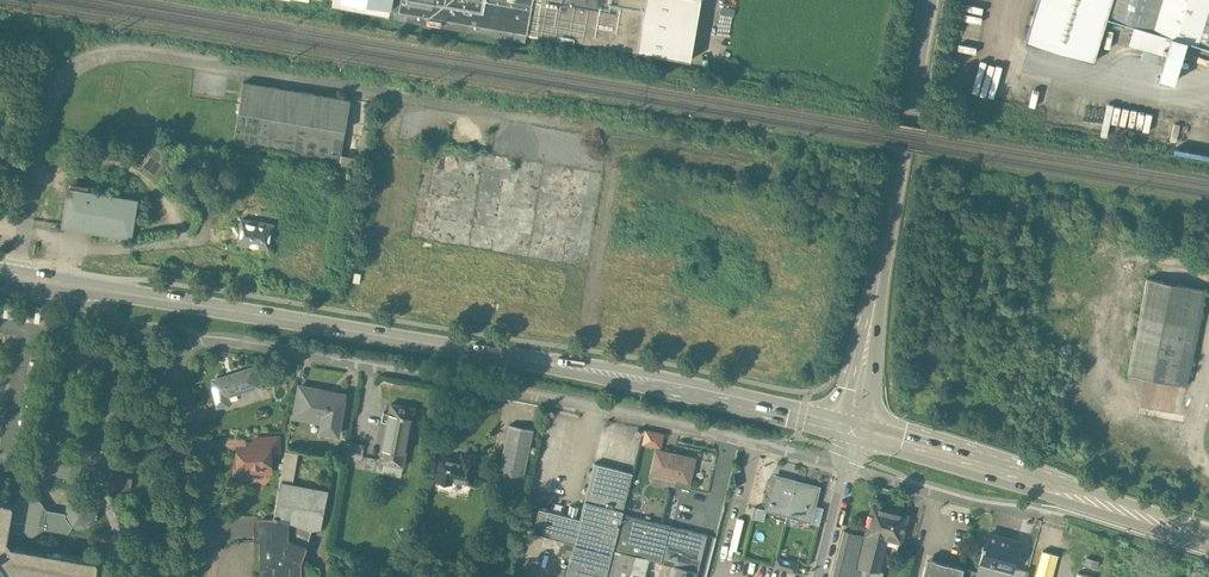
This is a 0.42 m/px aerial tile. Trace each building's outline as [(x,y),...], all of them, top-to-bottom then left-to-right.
[(332,5),(397,17),(400,0),(333,0),(332,5)] [(397,17),(525,39),(526,35),(661,58),(662,56),(637,51),(646,0),(400,0),(397,17)] [(637,51),(662,56),(690,61),(701,0),(646,0),(637,51)] [(1029,40),(1098,61),(1112,17),(1208,46),(1208,0),(1041,0),(1029,40)] [(735,10),(721,7),(720,14),(734,17),(735,10)] [(350,99),(245,81),(234,144),(340,162),(350,99)] [(151,153),(157,158),(163,150),(157,146),(151,153)] [(137,199),(69,188),(63,224),(131,236),(137,199)] [(275,223),(242,217),(238,242),(271,247),(275,223)] [(1208,290),(1150,278),(1130,371),(1189,385),(1208,290)] [(248,367),(232,372),(232,373),(212,379),(214,387),(217,405),(229,403),(227,394),(236,391),(236,392),(259,385),(255,374),(251,375),(248,367)] [(343,396),(323,393),(323,390),(304,387),(300,408),(324,412),(321,427),(336,430),(343,396)] [(414,406),(390,402),(382,444),(406,449),(414,406)] [(536,429),(513,424),(502,474),(525,479),(536,429)] [(663,434),(646,430),(643,443),(660,446),(663,434)] [(378,470),(380,457),(362,454),(364,442),(351,441),(348,466),(378,470)] [(258,445),(253,446),(248,451),(238,452),(239,460),(234,465),(234,472),(240,477),(247,476),(251,471),(270,470),(269,450),(258,450),(258,445)] [(280,473),(293,476),(299,452),(285,449),(280,473)] [(688,456),(656,449),(650,474),(661,476),(662,475),(665,473),(677,476),(675,483),(689,486),(693,466),(694,466),(696,457),(688,455),(688,456)] [(477,457),(462,454),(461,460),(442,456),(437,478),(451,481),(452,478),(471,483),(477,457)] [(565,576),(606,576),(613,549),(622,513),(633,473),(627,471),(595,463),(588,488),(565,576)] [(796,480),(777,476),(772,494),(769,494),(766,509),(776,512),(777,506),(788,509),(795,484),(796,480)] [(328,492),(283,481),(275,515),(293,520),(320,526),(328,492)] [(819,490),(795,484),(788,509),(801,512),(800,518),(811,521),(819,490)] [(24,495),(15,506),(10,541),(14,549),(39,553),(44,529),(69,533),(74,525),(87,526),(98,521),(99,508),(85,491),(67,502),(67,511),(48,507),(42,497),(24,495)] [(15,506),(0,503),(0,576),(103,576),(98,576),(100,564),(39,553),(14,549),(10,541),(15,506)] [(569,503),(567,513),(577,515),(578,512),(576,512),(578,505),(569,503)] [(908,515),(892,511),(873,507),(867,533),(868,533),(888,538),(902,541),(908,515)] [(670,525),(622,513),(613,549),(614,550),(635,555),(647,558),(661,562),(670,525)] [(256,517),(255,536),(261,537),(262,571),(257,571),(256,576),(303,576),(303,563),(310,546),(292,540),(293,520),(256,517)] [(670,525),(661,562),(673,565),(670,576),(696,576),(707,535),(708,535),(670,525)] [(845,530),(833,576),(882,576),(883,572),(880,572),(859,567),(868,533),(867,533),(867,536),(845,530)] [(888,538),(868,533),(859,567),(880,572),(888,538)] [(1019,541),(988,533),(985,545),(983,545),(982,548),(983,549),(979,561),(980,561),(992,564),(994,560),(1012,565),(1011,569),(1012,569),(1012,567),(1019,541)] [(614,550),(607,576),(630,576),(631,571),(635,555),(614,550)] [(1036,576),(1051,576),(1057,555),(1043,551),(1036,576)] [(647,558),(635,555),(631,571),(643,574),(647,558)] [(797,562),(794,561),(776,557),(774,566),(795,572),(797,562)] [(961,565),(924,557),(920,576),(959,576),(961,565)] [(992,564),(980,561),(975,576),(1010,576),(1011,572),(1014,573),(1015,568),(1012,567),(1012,569),(1011,569),(1012,565),(994,560),(992,564)] [(1014,573),(1011,572),(1010,576),(1026,576),(1028,571),(1015,568),(1014,573)]
